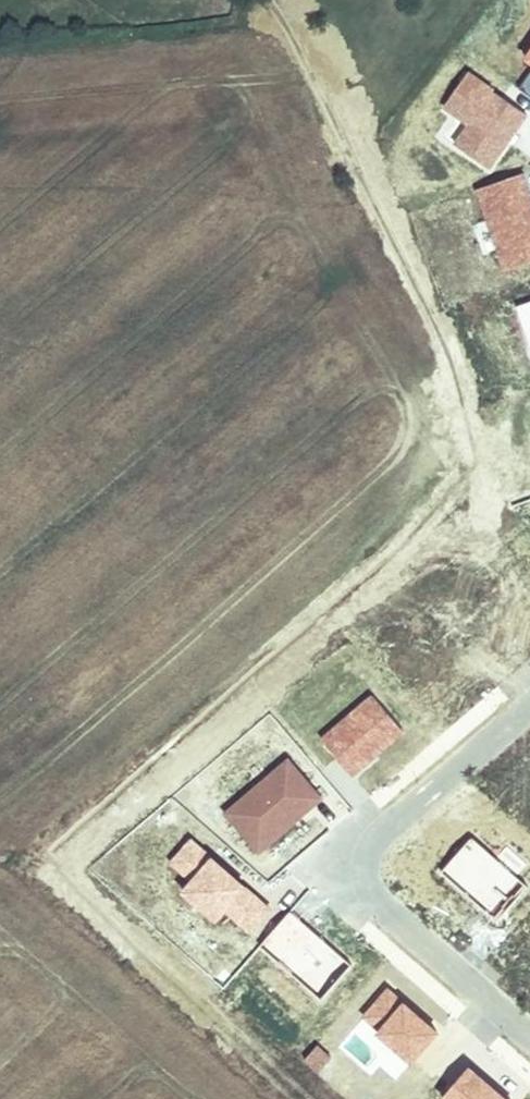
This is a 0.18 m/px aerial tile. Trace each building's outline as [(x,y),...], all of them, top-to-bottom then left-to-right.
[(468,70),(442,107),(467,124),(456,141),(495,167),(529,116),(529,112),(468,70)] [(477,191),(505,272),(529,263),(529,178),(528,173),(477,191)] [(516,306),(529,344),(529,301),(516,306)] [(407,731),(372,693),(321,740),(356,778),(407,731)] [(324,804),(288,757),(222,808),(258,855),(324,804)] [(279,911),(191,836),(168,863),(190,881),(179,894),(215,925),(227,911),(258,936),(279,911)] [(529,885),(475,837),(443,872),(497,921),(529,885)] [(355,964),(291,909),(259,946),(322,1002),(355,964)] [(436,1033),(387,988),(361,1016),(410,1061),(436,1033)] [(333,1056),(317,1043),(303,1060),(319,1073),(333,1056)] [(473,1065),(443,1098),(444,1098),(511,1098),(473,1065)]
